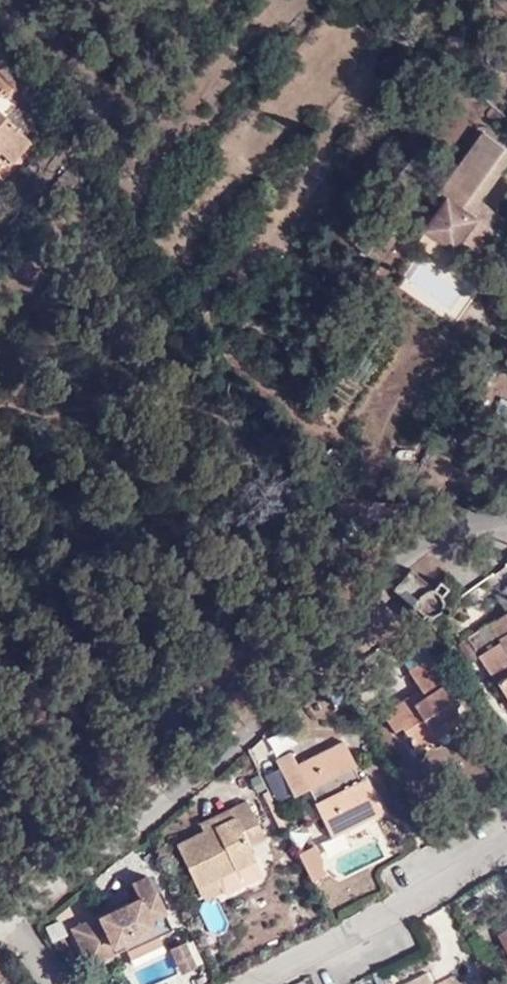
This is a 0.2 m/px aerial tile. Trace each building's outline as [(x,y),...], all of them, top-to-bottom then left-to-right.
[(11,164),(30,143),(0,115),(0,154),(11,164)] [(462,210),(506,150),(485,135),(439,197),(447,203),(449,201),(462,210)] [(418,149),(384,192),(405,208),(439,164),(418,149)] [(506,150),(462,210),(494,233),(503,238),(506,232),(506,222),(482,203),(506,168),(506,151),(506,150)] [(494,233),(462,210),(449,201),(447,203),(427,231),(473,263),(494,233)] [(506,698),(506,606),(465,634),(474,646),(495,632),(498,636),(476,651),(506,698)] [(415,751),(435,738),(429,730),(455,713),(449,703),(457,698),(431,658),(407,673),(419,690),(382,715),(393,734),(399,729),(415,751)] [(429,730),(435,738),(461,721),(455,713),(429,730)] [(305,791),(321,824),(335,817),(340,830),(360,820),(364,827),(383,818),(366,784),(359,787),(351,771),(356,769),(345,747),(297,767),(292,756),(274,764),(291,798),(305,791)] [(232,820),(203,834),(175,844),(196,890),(254,862),(248,848),(266,840),(247,801),(227,811),(232,820)] [(197,825),(203,834),(232,820),(227,811),(197,825)] [(335,817),(321,824),(331,844),(364,827),(360,820),(340,830),(335,817)] [(254,862),(196,890),(199,896),(233,878),(235,883),(259,872),(254,862)] [(132,963),(162,950),(155,934),(168,928),(144,875),(129,881),(136,897),(71,926),(80,946),(84,944),(91,960),(124,944),(132,963)] [(64,934),(57,920),(42,926),(48,942),(64,934)] [(494,930),(506,958),(506,923),(494,930)] [(184,942),(169,948),(180,972),(195,965),(184,942)] [(402,983),(449,983),(446,978),(434,983),(428,970),(402,982),(402,983)]
